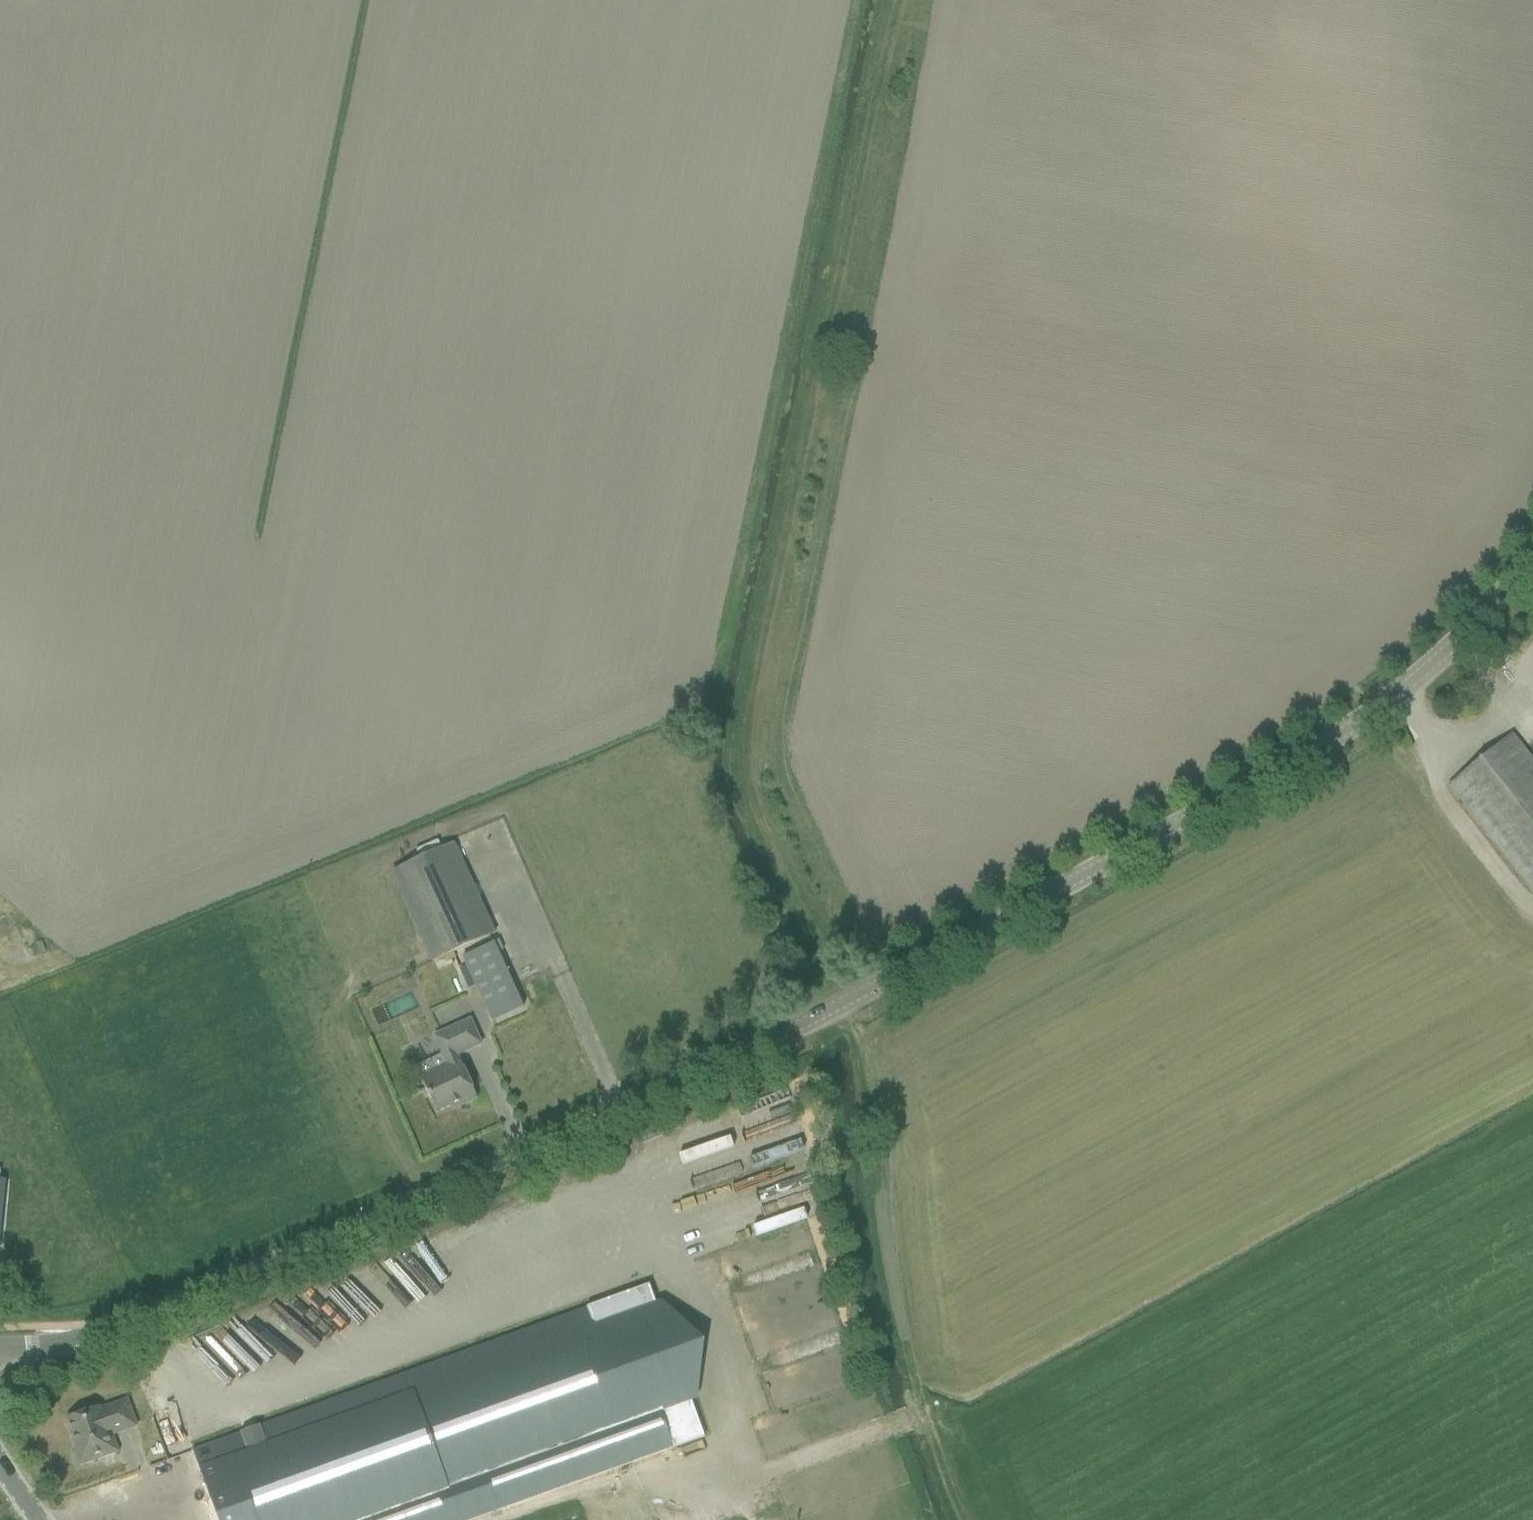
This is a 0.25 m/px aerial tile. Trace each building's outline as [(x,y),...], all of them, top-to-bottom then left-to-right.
[(1448,787),(1461,802),(1532,892),(1532,761),(1525,751),(1512,735),(1448,787)] [(495,933),(455,844),(391,874),(432,962),(495,933)] [(523,1008),(494,943),(463,957),(492,1021),(523,1008)] [(421,1081),(428,1095),(436,1113),(458,1103),(460,1106),(477,1099),(461,1064),(460,1064),(456,1056),(481,1045),(470,1020),(434,1037),(445,1061),(446,1060),(450,1068),(421,1081)] [(9,1182),(0,1181),(0,1244),(9,1182)] [(193,1450),(219,1519),(475,1519),(613,1471),(672,1448),(672,1449),(704,1438),(690,1399),(683,1402),(677,1388),(682,1383),(687,1377),(690,1368),(691,1360),(691,1351),(688,1343),(683,1336),(677,1330),(669,1326),(661,1324),(655,1324),(649,1310),(657,1307),(649,1285),(586,1307),(586,1308),(558,1319),(193,1450)] [(100,1408),(66,1420),(78,1455),(83,1453),(87,1464),(118,1453),(118,1452),(116,1452),(110,1437),(138,1427),(128,1400),(114,1405),(100,1410),(100,1408)]
